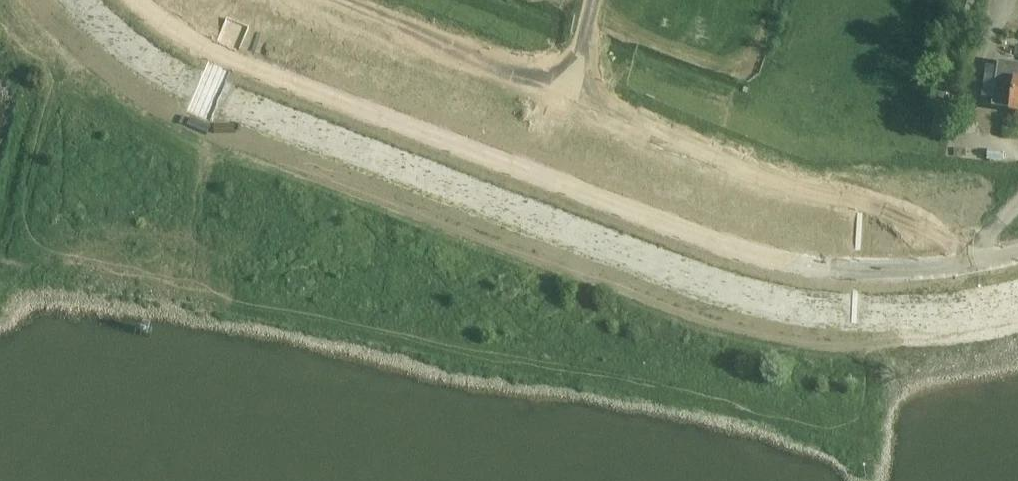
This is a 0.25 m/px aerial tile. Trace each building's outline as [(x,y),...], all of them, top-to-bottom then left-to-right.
[(997,65),(991,106),(1011,109),(1011,112),(1017,113),(1017,68),(997,65)]
